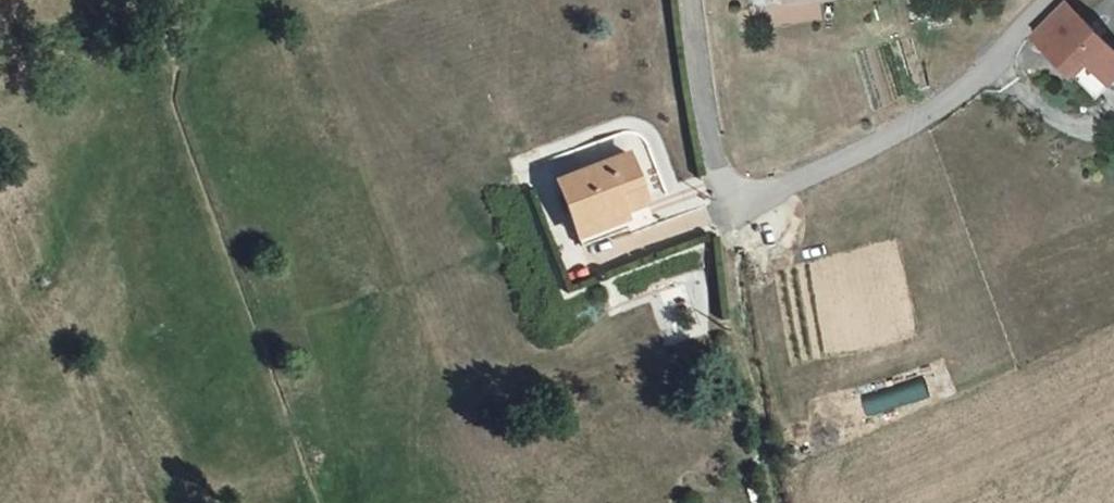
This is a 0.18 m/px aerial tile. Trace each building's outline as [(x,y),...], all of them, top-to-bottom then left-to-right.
[(1033,34),(1076,76),(1091,62),(1112,87),(1113,86),(1113,47),(1067,1),(1033,34)] [(636,215),(659,206),(658,176),(641,131),(562,159),(577,202),(594,244),(641,224),(636,215)] [(869,417),(930,398),(923,378),(862,396),(869,417)]
